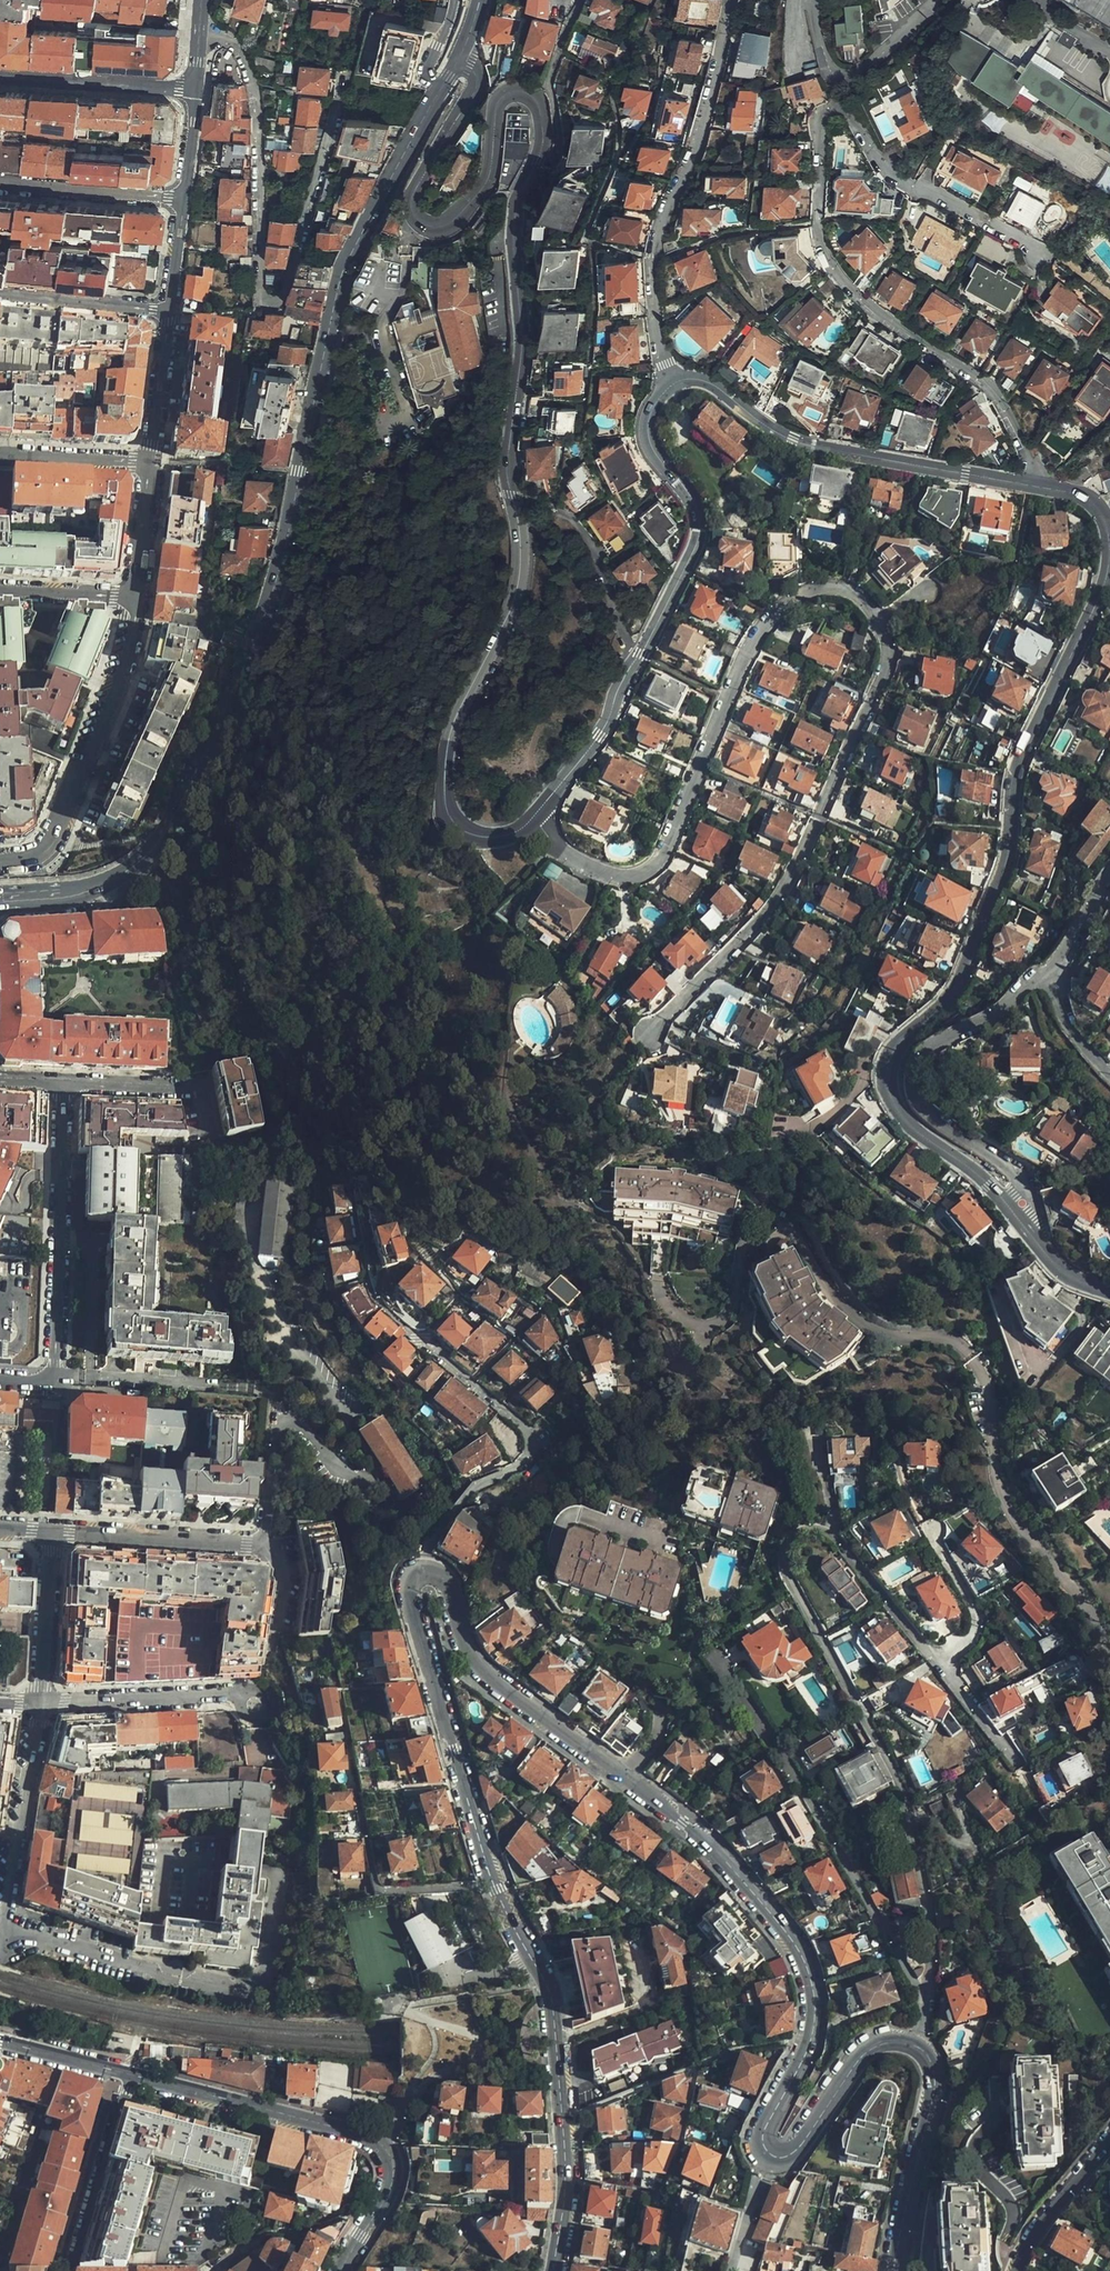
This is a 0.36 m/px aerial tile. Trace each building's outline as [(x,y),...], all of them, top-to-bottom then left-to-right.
[(26,16),(27,0),(0,0),(0,13),(26,16)] [(45,1),(44,10),(70,11),(94,13),(95,9),(96,4),(97,0),(45,0),(45,1)] [(144,12),(147,0),(97,0),(96,4),(115,6),(122,7),(121,17),(143,19),(144,12)] [(165,0),(147,0),(144,12),(153,13),(153,20),(162,21),(165,0)] [(265,0),(238,0),(235,10),(260,17),(262,10),(266,11),(268,4),(264,3),(265,0)] [(317,0),(315,23),(333,25),(333,31),(339,32),(340,25),(350,26),(352,6),(339,4),(317,0)] [(549,15),(549,0),(530,0),(527,8),(531,10),(549,15)] [(585,0),(581,11),(612,25),(622,4),(613,0),(595,0),(593,4),(585,0)] [(708,0),(679,0),(676,14),(704,20),(708,0)] [(882,12),(890,7),(888,0),(880,0),(882,12)] [(1082,4),(1104,16),(1109,15),(1109,12),(1104,13),(1107,6),(1107,0),(1081,0),(1082,4)] [(862,31),(860,3),(844,5),(845,21),(834,23),(837,44),(857,42),(856,31),(862,31)] [(738,14),(753,18),(755,8),(740,5),(738,14)] [(32,61),(34,32),(26,32),(26,16),(0,13),(0,59),(14,60),(32,61)] [(550,50),(558,21),(536,15),(528,44),(550,50)] [(512,42),(517,22),(496,17),(494,16),(490,33),(488,40),(512,42)] [(79,33),(77,64),(86,64),(96,65),(98,22),(80,20),(79,33)] [(176,24),(146,22),(145,27),(98,22),(96,65),(163,67),(171,68),(182,58),(184,25),(176,24)] [(422,29),(390,23),(377,77),(413,85),(416,71),(419,60),(426,30),(422,29)] [(772,33),(745,27),(737,70),(765,76),(772,33)] [(993,52),(957,29),(948,57),(959,71),(973,80),(993,52)] [(34,32),(32,61),(54,62),(77,64),(79,33),(34,30),(34,32)] [(621,45),(613,42),(607,38),(606,40),(590,34),(584,46),(601,54),(602,51),(615,57),(621,45)] [(696,69),(702,43),(681,38),(674,64),(696,69)] [(486,63),(487,65),(493,62),(498,45),(482,43),(482,45),(486,63)] [(273,58),(254,52),(255,63),(274,70),(273,58)] [(1028,57),(1020,69),(993,52),(973,80),(1010,105),(1019,91),(1024,83),(1040,93),(1109,139),(1109,111),(1028,57)] [(533,77),(537,61),(524,57),(520,73),(533,77)] [(328,91),(330,78),(331,70),(304,65),(301,87),(328,91)] [(806,78),(816,76),(813,67),(804,70),(804,71),(806,78)] [(1057,68),(1053,74),(1109,111),(1109,103),(1102,98),(1057,68)] [(1107,68),(1098,82),(1102,98),(1109,103),(1109,69),(1107,68)] [(594,90),(598,81),(596,79),(597,77),(593,75),(592,77),(583,73),(582,75),(578,83),(584,86),(579,95),(599,105),(604,95),(594,90)] [(813,106),(824,97),(816,76),(806,78),(790,82),(794,94),(798,93),(799,96),(809,93),(813,106)] [(1040,93),(1024,83),(1019,91),(1035,101),(1040,93)] [(217,91),(218,84),(212,84),(208,113),(214,114),(215,109),(216,98),(217,91)] [(249,100),(249,99),(239,97),(238,86),(218,84),(217,91),(216,98),(215,109),(214,114),(251,118),(249,100)] [(645,118),(653,93),(634,88),(630,101),(637,104),(634,115),(645,118)] [(928,128),(911,90),(900,96),(910,119),(901,124),(907,138),(928,128)] [(0,123),(7,120),(30,122),(35,94),(18,93),(0,91),(0,123)] [(78,126),(82,97),(58,95),(35,94),(30,122),(54,124),(78,126)] [(684,115),(688,101),(668,95),(659,125),(678,131),(683,115),(684,115)] [(131,127),(134,101),(109,99),(82,97),(78,126),(77,136),(90,138),(91,123),(122,126),(120,141),(126,142),(129,140),(131,127)] [(297,124),(318,127),(321,99),(301,97),(297,124)] [(756,128),(759,99),(745,97),(744,103),(738,102),(735,125),(756,128)] [(156,111),(157,102),(144,101),(134,101),(131,127),(154,130),(156,111)] [(165,143),(174,144),(175,132),(177,116),(173,109),(169,103),(157,102),(156,111),(154,130),(152,143),(155,143),(165,143)] [(208,113),(206,113),(205,124),(203,135),(229,137),(231,122),(235,122),(235,124),(241,124),(241,126),(251,127),(252,121),(251,118),(214,114),(208,113)] [(506,148),(502,185),(513,186),(523,167),(528,156),(530,147),(531,139),(531,135),(530,115),(509,113),(506,148)] [(349,118),(344,117),(337,141),(342,143),(349,118)] [(387,141),(392,125),(349,118),(342,143),(342,145),(382,157),(387,141)] [(0,125),(0,166),(7,166),(24,168),(27,143),(30,122),(7,120),(0,123),(0,125)] [(315,150),(317,134),(318,127),(297,125),(295,148),(315,150)] [(601,164),(606,129),(576,126),(574,138),(579,138),(578,158),(592,160),(592,163),(601,164)] [(317,134),(324,136),(327,128),(318,127),(317,134)] [(265,135),(266,148),(277,149),(278,137),(265,135)] [(74,167),(73,174),(100,176),(127,178),(126,142),(120,141),(90,138),(77,136),(76,148),(74,167)] [(126,142),(127,178),(138,179),(150,180),(153,162),(153,157),(154,152),(155,143),(152,143),(129,140),(126,142)] [(247,143),(224,142),(222,166),(245,168),(247,143)] [(27,143),(24,168),(34,169),(47,171),(51,146),(51,143),(27,143)] [(153,162),(150,180),(164,181),(170,175),(172,162),(174,144),(165,143),(155,143),(154,152),(153,162)] [(662,170),(668,150),(643,143),(637,163),(662,170)] [(51,146),(47,171),(60,172),(73,174),(74,167),(76,148),(51,146)] [(913,153),(909,146),(898,152),(903,160),(913,153)] [(798,165),(799,149),(775,147),(774,168),(784,169),(785,165),(798,165)] [(266,148),(266,164),(277,165),(280,150),(277,149),(266,148)] [(1001,171),(959,148),(952,160),(959,164),(954,172),(982,188),(987,179),(995,183),(1001,171)] [(293,168),(295,151),(283,150),(280,167),(293,168)] [(472,156),(462,150),(455,162),(451,168),(444,179),(445,184),(449,187),(454,185),(460,175),(465,177),(468,171),(464,168),(472,156)] [(935,171),(942,157),(934,152),(926,166),(935,171)] [(451,168),(455,162),(449,158),(445,164),(451,168)] [(1109,166),(1098,184),(1109,191),(1109,166)] [(746,194),(747,177),(748,175),(709,172),(708,187),(731,189),(730,193),(746,194)] [(343,201),(363,208),(371,194),(380,178),(353,174),(343,201)] [(877,201),(877,189),(869,188),(863,181),(864,177),(840,174),(837,207),(873,211),(874,201),(877,201)] [(223,177),(219,221),(224,221),(241,223),(245,179),(223,177)] [(1018,177),(1014,183),(1024,188),(1027,182),(1018,177)] [(445,184),(444,179),(440,187),(453,195),(456,191),(449,187),(445,184)] [(652,204),(658,185),(635,179),(630,197),(652,204)] [(575,227),(588,194),(558,182),(553,194),(557,196),(551,211),(563,216),(561,221),(575,227)] [(793,213),(795,197),(799,196),(800,186),(766,185),(765,214),(776,214),(777,212),(793,213)] [(687,193),(699,200),(703,192),(691,186),(687,193)] [(1031,224),(1043,203),(1019,190),(1007,211),(1031,224)] [(892,212),(893,198),(881,197),(880,212),(892,212)] [(13,240),(18,202),(0,200),(0,239),(13,240)] [(18,202),(13,240),(63,245),(68,206),(44,204),(18,202)] [(722,222),(722,211),(720,211),(720,204),(709,203),(708,207),(687,205),(685,230),(700,232),(700,228),(710,229),(713,228),(714,227),(714,221),(722,222)] [(68,206),(63,245),(113,250),(121,250),(122,243),(123,235),(125,211),(98,208),(68,206)] [(401,233),(402,232),(400,227),(405,214),(394,208),(384,226),(401,233)] [(142,212),(125,211),(123,235),(162,239),(165,220),(158,213),(142,212)] [(639,236),(642,218),(616,213),(612,230),(639,236)] [(950,264),(964,237),(925,216),(910,241),(950,264)] [(270,243),(291,246),(295,222),(274,218),(270,243)] [(344,230),(351,231),(352,230),(356,224),(337,219),(333,229),(344,230)] [(246,250),(247,224),(241,223),(224,221),(225,248),(246,250)] [(343,235),(344,230),(333,229),(321,227),(319,242),(342,246),(343,235)] [(886,249),(867,228),(859,236),(857,233),(842,245),(865,271),(879,259),(878,256),(886,249)] [(807,259),(786,236),(772,248),(800,279),(811,269),(805,261),(807,259)] [(663,244),(666,252),(679,247),(675,237),(668,240),(663,241),(663,244)] [(7,277),(13,240),(0,239),(0,277),(7,277)] [(13,240),(7,277),(59,283),(63,245),(13,240)] [(575,283),(581,247),(546,242),(541,277),(575,283)] [(122,243),(121,250),(138,252),(138,244),(122,243)] [(287,267),(291,246),(270,243),(267,263),(287,267)] [(63,245),(59,283),(84,285),(109,288),(112,257),(113,250),(63,245)] [(113,250),(112,257),(120,258),(139,259),(140,252),(138,252),(121,250),(113,250)] [(711,280),(702,252),(679,260),(681,268),(680,268),(686,288),(711,280)] [(242,257),(242,274),(254,276),(254,258),(242,257)] [(139,259),(120,258),(118,281),(142,284),(145,260),(139,259)] [(332,276),(334,264),(302,258),(296,280),(330,285),(331,281),(332,276)] [(608,260),(598,261),(598,283),(598,296),(609,296),(623,296),(623,297),(618,297),(618,306),(638,305),(636,260),(608,260)] [(1021,284),(1003,274),(1005,270),(999,267),(997,270),(978,260),(971,272),(973,274),(967,284),(1006,306),(1013,295),(1015,296),(1021,284)] [(480,307),(479,290),(469,291),(469,265),(432,264),(431,290),(441,291),(440,303),(462,375),(491,367),(488,356),(484,356),(471,309),(480,307)] [(900,306),(914,283),(894,271),(888,280),(886,279),(878,291),(888,298),(888,299),(900,306)] [(856,286),(863,294),(872,281),(864,274),(856,286)] [(191,317),(194,317),(204,315),(205,299),(201,298),(202,281),(185,279),(181,312),(181,315),(183,317),(186,318),(191,317)] [(326,301),(330,285),(296,280),(289,302),(288,307),(322,317),(326,301)] [(1099,318),(1073,298),(1075,296),(1057,282),(1055,281),(1047,292),(1049,294),(1043,302),(1061,316),(1060,318),(1085,336),(1099,318)] [(679,294),(676,285),(662,290),(663,296),(665,298),(679,294)] [(946,332),(963,306),(935,288),(922,308),(938,320),(935,325),(946,332)] [(815,292),(807,300),(805,302),(802,299),(783,318),(789,323),(793,320),(803,329),(801,332),(802,333),(809,340),(836,312),(815,292)] [(708,295),(696,307),(687,315),(714,342),(734,322),(708,295)] [(402,301),(403,305),(404,308),(414,305),(412,298),(402,301)] [(662,311),(663,316),(679,311),(674,298),(664,301),(662,302),(662,311)] [(687,315),(696,307),(691,301),(676,314),(682,320),(687,315)] [(398,306),(394,315),(402,344),(409,342),(414,340),(415,344),(410,346),(403,348),(407,360),(409,366),(415,387),(420,404),(429,401),(431,402),(435,395),(443,399),(444,397),(456,393),(450,374),(442,348),(441,342),(425,347),(424,344),(426,341),(425,337),(421,335),(420,332),(436,327),(430,307),(421,309),(419,303),(414,305),(404,308),(403,305),(398,306)] [(575,347),(580,309),(547,306),(546,318),(540,343),(575,347)] [(11,374),(52,373),(58,315),(0,310),(0,374),(11,374)] [(254,332),(281,337),(285,317),(269,314),(268,320),(256,319),(254,332)] [(126,322),(58,315),(52,373),(74,373),(96,372),(107,372),(121,372),(124,349),(126,322)] [(256,315),(249,316),(247,336),(253,337),(254,332),(256,319),(256,315)] [(714,342),(687,315),(682,320),(709,348),(714,342)] [(980,354),(994,332),(974,319),(960,340),(980,354)] [(793,320),(789,323),(801,334),(802,333),(801,332),(803,329),(793,320)] [(205,321),(193,323),(190,349),(226,354),(231,326),(205,321)] [(138,323),(126,322),(124,349),(147,350),(148,342),(149,335),(138,323)] [(637,357),(636,323),(620,323),(621,329),(613,330),(613,341),(611,345),(611,353),(614,356),(622,356),(622,358),(637,357)] [(884,370),(897,350),(861,326),(849,346),(857,352),(884,370)] [(291,343),(300,345),(302,329),(293,327),(291,343)] [(780,345),(754,327),(732,359),(742,366),(756,347),(774,359),(780,345)] [(1013,374),(1029,351),(1011,339),(995,363),(1013,374)] [(306,351),(307,346),(300,345),(291,343),(284,342),(281,359),(303,362),(305,362),(306,351)] [(147,350),(124,349),(121,372),(144,371),(145,363),(147,350)] [(223,430),(232,431),(243,356),(226,354),(190,349),(179,424),(223,430)] [(831,375),(823,371),(826,364),(817,360),(818,359),(804,352),(791,380),(792,380),(790,386),(800,391),(802,386),(821,394),(831,375)] [(252,420),(251,424),(273,427),(292,429),(292,424),(294,417),(295,409),(296,402),(303,362),(281,359),(261,356),(259,371),(252,420)] [(720,360),(713,372),(714,373),(715,373),(716,374),(717,374),(718,375),(719,376),(720,376),(721,377),(722,377),(723,378),(724,379),(725,379),(726,379),(727,380),(728,381),(729,381),(736,370),(720,360)] [(1062,382),(1067,374),(1044,360),(1030,382),(1047,394),(1057,379),(1062,382)] [(952,385),(925,367),(926,365),(918,361),(905,381),(912,386),(910,388),(922,396),(924,394),(931,399),(933,396),(942,401),(952,385)] [(1077,395),(1103,413),(1109,403),(1109,367),(1100,361),(1077,395)] [(582,380),(583,368),(558,367),(557,388),(580,389),(580,380),(582,380)] [(103,403),(140,409),(144,371),(121,372),(107,372),(103,403)] [(73,385),(95,384),(96,372),(74,373),(73,381),(73,385)] [(11,374),(9,439),(16,439),(26,440),(30,440),(40,440),(50,441),(51,414),(52,381),(52,373),(11,374)] [(74,373),(52,373),(52,381),(73,381),(74,373)] [(630,392),(632,376),(616,373),(615,375),(602,374),(600,385),(603,386),(600,406),(611,408),(610,411),(620,413),(622,398),(623,391),(628,391),(630,392)] [(9,439),(11,374),(0,374),(0,439),(2,439),(9,439)] [(530,381),(527,381),(526,393),(532,393),(538,393),(538,381),(530,381)] [(868,425),(879,397),(867,392),(865,395),(849,389),(839,418),(856,425),(857,421),(868,425)] [(84,391),(73,390),(73,403),(84,404),(84,391)] [(435,395),(431,402),(435,416),(447,413),(443,399),(435,395)] [(1103,413),(1077,395),(1072,401),(1086,410),(1099,419),(1103,413)] [(994,438),(984,423),(987,421),(970,397),(958,407),(964,416),(957,421),(977,450),(994,438)] [(574,429),(577,406),(543,402),(542,411),(549,412),(547,426),(574,429)] [(92,416),(91,442),(118,443),(126,444),(136,433),(140,409),(103,403),(102,410),(101,418),(94,418),(94,416),(92,416)] [(745,433),(709,404),(707,406),(705,404),(700,410),(702,412),(691,426),(735,465),(750,447),(741,439),(745,433)] [(926,444),(934,418),(905,410),(897,435),(926,444)] [(1099,419),(1086,410),(1083,414),(1096,424),(1099,419)] [(634,416),(635,414),(628,413),(627,413),(625,433),(633,432),(632,429),(633,426),(633,423),(633,420),(634,416)] [(51,414),(50,441),(55,441),(60,441),(66,441),(71,441),(72,415),(51,414)] [(72,415),(71,441),(81,442),(91,442),(92,416),(72,415)] [(1028,415),(1019,427),(1025,438),(1036,423),(1028,415)] [(828,420),(823,437),(834,439),(838,423),(828,420)] [(176,447),(175,455),(220,458),(223,430),(179,424),(178,430),(177,439),(176,447)] [(293,437),(294,429),(292,429),(273,427),(268,459),(289,460),(291,445),(293,437)] [(530,433),(519,432),(522,445),(527,445),(530,445),(530,433)] [(638,466),(640,465),(628,446),(627,447),(623,440),(601,452),(606,462),(604,464),(611,477),(614,476),(620,486),(642,473),(638,466)] [(1042,465),(1043,466),(1046,461),(1036,450),(1039,446),(1032,440),(1029,447),(1030,449),(1031,451),(1032,453),(1034,455),(1035,457),(1036,459),(1038,460),(1039,462),(1041,463),(1042,465)] [(1048,469),(1049,470),(1064,458),(1062,457),(1043,441),(1039,446),(1036,450),(1046,461),(1043,466),(1044,467),(1046,468),(1048,469)] [(530,445),(527,445),(529,473),(555,471),(554,444),(530,445)] [(1084,465),(1091,475),(1097,471),(1107,468),(1100,457),(1084,465)] [(599,490),(588,472),(590,471),(583,460),(573,466),(576,471),(571,475),(569,480),(571,484),(572,484),(573,485),(569,488),(580,503),(599,490)] [(170,500),(169,503),(191,506),(208,509),(213,477),(196,474),(197,468),(179,467),(174,467),(172,477),(171,488),(170,500)] [(1109,478),(1109,467),(1107,468),(1097,471),(1101,481),(1109,478)] [(843,502),(849,476),(812,468),(806,495),(843,502)] [(798,486),(803,472),(795,469),(786,493),(794,496),(798,486)] [(10,526),(12,472),(0,471),(0,526),(10,526)] [(10,526),(49,528),(50,501),(51,474),(35,473),(19,472),(12,472),(10,526)] [(90,502),(90,475),(62,474),(51,474),(50,501),(90,502)] [(100,528),(124,530),(125,523),(126,511),(127,505),(129,485),(126,477),(102,476),(97,475),(90,475),(90,502),(101,502),(100,528)] [(272,495),(274,482),(252,479),(248,504),(270,507),(272,495)] [(895,512),(899,491),(899,490),(899,489),(897,488),(896,488),(895,489),(894,490),(890,489),(891,485),(868,481),(866,490),(869,491),(866,506),(895,512)] [(953,517),(957,495),(926,490),(925,495),(917,510),(936,520),(935,523),(945,530),(953,517)] [(676,521),(660,499),(641,512),(645,517),(642,519),(657,541),(673,530),(670,526),(676,521)] [(1005,534),(1010,505),(973,499),(970,515),(978,517),(976,529),(1005,534)] [(723,518),(731,530),(748,531),(754,531),(748,523),(758,516),(747,500),(741,505),(745,510),(741,513),(737,508),(723,518)] [(587,515),(602,536),(615,527),(619,524),(625,520),(616,508),(612,510),(607,502),(587,515)] [(215,532),(217,519),(219,511),(208,509),(191,506),(169,503),(166,523),(165,533),(164,540),(163,547),(212,555),(213,546),(215,532)] [(1065,535),(1063,514),(1052,515),(1053,519),(1035,520),(1036,529),(1038,529),(1040,550),(1060,549),(1060,542),(1069,542),(1069,535),(1065,535)] [(618,532),(626,544),(636,537),(625,520),(619,524),(621,528),(620,530),(618,532)] [(270,526),(245,523),(243,536),(268,540),(268,538),(270,526)] [(0,526),(0,573),(10,574),(71,576),(72,549),(73,540),(10,537),(10,526),(0,526)] [(615,527),(602,536),(613,553),(626,544),(618,532),(615,527)] [(72,549),(71,576),(122,578),(124,530),(100,528),(100,550),(72,549)] [(723,530),(709,531),(709,532),(708,534),(708,537),(708,538),(708,540),(722,540),(723,530)] [(754,531),(748,531),(748,537),(759,540),(760,531),(754,531)] [(268,540),(243,536),(241,550),(250,551),(266,554),(268,543),(268,540)] [(887,546),(876,539),(872,549),(885,564),(878,569),(892,586),(906,574),(911,580),(920,574),(915,568),(919,564),(907,549),(891,546),(889,546),(887,546)] [(748,571),(750,556),(748,555),(750,545),(721,541),(719,554),(723,555),(721,567),(735,569),(733,578),(745,580),(746,571),(748,571)] [(160,566),(159,573),(192,575),(202,576),(209,575),(212,555),(163,547),(162,552),(161,560),(160,566)] [(796,573),(797,549),(768,547),(766,579),(780,580),(796,573)] [(655,571),(641,550),(616,566),(620,572),(627,573),(630,578),(636,579),(641,576),(646,577),(655,571)] [(851,566),(846,581),(848,582),(850,583),(851,583),(853,584),(855,585),(857,586),(863,570),(851,566)] [(249,569),(221,567),(215,602),(211,627),(235,632),(244,599),(249,569)] [(1075,590),(1076,584),(1081,584),(1082,574),(1058,571),(1057,575),(1043,574),(1042,582),(1045,582),(1044,596),(1047,599),(1054,600),(1054,605),(1069,607),(1072,590),(1075,590)] [(192,575),(159,573),(159,575),(157,591),(156,596),(196,600),(205,601),(209,575),(202,576),(192,575)] [(721,609),(715,606),(718,599),(698,589),(694,598),(692,597),(686,610),(713,623),(721,609)] [(196,600),(156,596),(153,622),(172,623),(173,611),(194,614),(196,600)] [(172,623),(153,622),(152,627),(151,633),(208,641),(211,627),(215,602),(205,601),(196,600),(194,614),(173,611),(172,623)] [(12,667),(27,667),(25,634),(31,634),(37,617),(33,616),(31,605),(0,603),(0,668),(12,667)] [(113,622),(107,616),(107,606),(76,605),(49,667),(89,684),(91,680),(113,622)] [(1043,628),(1052,611),(1045,608),(1036,624),(1043,628)] [(813,635),(829,642),(833,631),(817,625),(813,635)] [(693,661),(703,641),(678,629),(674,639),(677,640),(672,649),(685,655),(684,657),(693,661)] [(182,673),(197,681),(203,684),(213,665),(218,644),(210,642),(208,641),(151,633),(150,640),(149,651),(148,660),(146,667),(149,667),(182,673)] [(828,645),(829,642),(813,635),(808,633),(799,656),(834,670),(842,651),(828,645)] [(864,656),(867,640),(852,638),(849,653),(864,656)] [(1045,656),(1048,648),(1026,638),(1024,642),(1019,641),(1014,650),(1015,651),(1013,655),(1014,661),(1028,668),(1032,667),(1039,653),(1045,656)] [(736,647),(724,641),(719,652),(731,658),(736,647)] [(1109,648),(1108,648),(1107,648),(1105,648),(1104,648),(1103,649),(1102,650),(1102,651),(1101,653),(1101,655),(1102,656),(1102,658),(1104,659),(1102,663),(1109,667),(1109,646),(1109,648)] [(914,662),(914,655),(899,654),(899,662),(914,662)] [(952,696),(956,665),(923,661),(920,677),(925,679),(923,692),(952,696)] [(966,669),(972,672),(977,664),(969,661),(966,669)] [(693,667),(682,662),(678,670),(689,675),(693,667)] [(787,686),(792,675),(765,664),(760,675),(763,676),(759,686),(778,693),(782,684),(787,686)] [(0,668),(0,746),(21,746),(63,762),(83,713),(89,689),(89,684),(49,667),(40,697),(14,699),(12,667),(0,668)] [(193,690),(197,681),(182,673),(149,667),(150,674),(162,680),(160,684),(156,693),(151,705),(150,709),(152,710),(142,734),(139,732),(137,737),(134,745),(131,751),(134,752),(122,779),(118,788),(115,787),(110,797),(99,824),(102,825),(113,830),(116,822),(129,828),(133,818),(138,820),(146,803),(143,802),(183,710),(187,712),(196,692),(193,690)] [(847,687),(852,689),(854,682),(841,676),(837,683),(847,687)] [(1025,695),(1028,688),(1004,676),(993,700),(1016,712),(1020,705),(1022,706),(1027,695),(1025,695)] [(671,713),(683,688),(670,682),(666,689),(652,682),(643,699),(671,713)] [(849,699),(843,695),(847,687),(837,683),(835,682),(831,689),(830,689),(826,696),(828,698),(824,705),(820,713),(835,721),(837,717),(840,719),(846,708),(845,707),(849,699)] [(826,696),(816,691),(812,699),(824,705),(828,698),(826,696)] [(1109,728),(1109,698),(1095,691),(1092,695),(1091,694),(1090,694),(1089,694),(1088,694),(1087,694),(1086,694),(1084,696),(1082,698),(1082,700),(1081,702),(1081,705),(1082,707),(1084,709),(1085,710),(1081,719),(1104,731),(1105,729),(1109,731),(1109,728)] [(776,724),(769,721),(772,713),(754,705),(750,714),(747,713),(743,724),(771,736),(776,724)] [(923,748),(936,718),(906,708),(893,741),(908,747),(909,743),(923,748)] [(981,725),(994,730),(1001,715),(988,709),(981,725)] [(663,743),(669,730),(639,718),(635,727),(638,729),(635,737),(637,743),(653,750),(658,741),(663,743)] [(833,730),(846,736),(850,728),(839,723),(836,722),(833,730)] [(824,756),(832,738),(801,725),(793,744),(815,754),(816,752),(824,756)] [(883,731),(869,725),(865,733),(879,739),(883,731)] [(754,777),(763,757),(749,750),(750,749),(737,743),(727,765),(754,777)] [(25,840),(31,835),(37,829),(39,821),(42,814),(44,809),(46,803),(48,797),(51,789),(54,782),(56,776),(60,766),(63,762),(21,746),(0,746),(0,845),(15,844),(25,840)] [(863,761),(870,764),(877,751),(870,747),(863,761)] [(900,786),(911,761),(893,753),(891,753),(888,751),(885,753),(884,756),(885,759),(888,761),(881,778),(900,786)] [(631,788),(639,771),(611,757),(600,780),(620,790),(622,784),(631,788)] [(1050,764),(1036,758),(1035,758),(1035,759),(1035,760),(1034,760),(1034,761),(1034,762),(1033,762),(1033,763),(1033,764),(1032,764),(1032,765),(1032,766),(1045,774),(1050,764)] [(807,796),(816,776),(785,763),(776,782),(807,796)] [(865,772),(850,765),(846,774),(861,781),(865,772)] [(1069,796),(1073,785),(1049,774),(1047,780),(1041,780),(1038,786),(1042,791),(1038,801),(1053,808),(1053,809),(1056,814),(1059,815),(1064,814),(1072,797),(1069,796)] [(981,805),(984,789),(988,790),(989,780),(975,776),(974,779),(960,777),(959,786),(955,786),(953,799),(959,800),(960,802),(981,805)] [(724,790),(740,798),(743,792),(727,784),(724,790)] [(737,823),(742,813),(747,800),(740,798),(724,790),(723,794),(713,790),(706,805),(718,810),(716,814),(737,823)] [(882,832),(893,805),(867,793),(859,811),(873,818),(869,827),(882,832)] [(603,834),(614,812),(588,800),(582,813),(578,811),(574,818),(579,820),(578,822),(603,834)] [(749,816),(754,804),(747,800),(742,813),(749,816)] [(833,804),(827,818),(842,824),(848,811),(833,804)] [(1108,815),(1096,806),(1079,831),(1091,839),(1075,863),(1086,871),(1109,838),(1109,812),(1108,815)] [(785,837),(793,820),(779,814),(775,824),(768,820),(762,836),(784,846),(788,838),(785,837)] [(722,856),(730,838),(698,825),(694,833),(697,835),(689,854),(709,863),(713,853),(722,856)] [(835,837),(820,831),(816,839),(832,845),(835,837)] [(1044,878),(1055,847),(1046,843),(1047,839),(1038,836),(1033,839),(1029,851),(1030,857),(1026,871),(1044,878)] [(978,868),(980,852),(984,852),(985,842),(980,842),(980,840),(951,839),(950,868),(952,869),(951,870),(953,872),(962,872),(963,868),(978,868)] [(771,873),(776,861),(745,848),(735,871),(739,873),(740,871),(764,881),(768,872),(771,873)] [(881,877),(889,860),(861,848),(856,858),(854,858),(847,876),(873,888),(879,877),(881,877)] [(692,895),(701,879),(687,872),(684,878),(677,874),(673,881),(669,878),(665,886),(666,888),(662,895),(668,899),(670,896),(685,905),(691,894),(692,895)] [(1028,880),(1014,874),(1012,879),(1010,884),(1024,890),(1028,880)] [(584,910),(566,896),(563,901),(556,896),(559,891),(547,882),(524,912),(539,923),(545,923),(546,929),(562,941),(584,910)] [(953,924),(965,897),(934,882),(922,910),(953,924)] [(741,906),(724,889),(709,902),(725,918),(730,913),(732,915),(741,906)] [(563,901),(566,896),(559,891),(556,896),(563,901)] [(838,909),(843,899),(825,891),(816,911),(837,921),(842,911),(838,909)] [(1093,919),(1108,927),(1109,924),(1109,918),(1098,910),(1095,915),(1093,919)] [(2,1061),(0,1063),(2,1065),(151,1070),(156,1065),(163,1065),(164,1048),(164,1029),(154,1029),(154,1026),(106,1025),(106,1027),(95,1026),(95,1024),(63,1023),(62,1030),(62,1032),(53,1032),(53,1029),(37,1028),(38,1029),(36,1030),(31,1024),(30,1018),(36,1017),(36,1005),(38,1005),(37,982),(35,982),(35,979),(34,970),(31,970),(28,971),(28,965),(31,965),(32,965),(32,963),(32,959),(51,957),(51,962),(52,964),(75,962),(75,961),(75,955),(105,953),(106,960),(147,957),(147,952),(162,951),(161,945),(150,914),(135,915),(129,916),(7,924),(0,930),(0,1058),(2,1061)] [(1009,914),(1005,924),(1011,926),(1014,916),(1009,914)] [(821,960),(832,939),(806,925),(793,950),(809,959),(811,955),(821,960)] [(4,944),(15,947),(22,940),(20,930),(10,927),(2,934),(4,944)] [(1032,947),(1012,939),(1013,938),(1013,937),(1013,936),(1012,935),(1011,934),(1013,930),(1007,928),(1004,935),(1002,934),(991,960),(1000,964),(999,969),(1005,972),(1007,967),(1014,970),(1022,952),(1028,955),(1032,947)] [(945,951),(949,941),(924,929),(911,955),(932,965),(940,949),(945,951)] [(621,931),(618,937),(616,941),(612,939),(609,944),(601,940),(588,966),(598,971),(594,977),(595,978),(591,985),(596,987),(600,989),(607,976),(615,961),(620,951),(629,956),(630,957),(639,940),(621,931)] [(660,957),(676,973),(685,963),(688,966),(705,948),(690,933),(671,951),(669,949),(660,957)] [(775,942),(758,934),(750,944),(767,952),(775,942)] [(750,944),(741,952),(760,960),(767,952),(750,944)] [(624,966),(629,956),(620,951),(615,961),(624,966)] [(918,989),(922,981),(884,963),(875,982),(878,983),(881,991),(905,1002),(908,995),(911,995),(915,988),(918,989)] [(989,971),(979,967),(975,978),(984,982),(989,971)] [(789,1005),(802,977),(788,970),(787,973),(776,969),(765,994),(789,1005)] [(606,983),(611,986),(621,974),(616,971),(610,978),(606,983)] [(646,1004),(664,986),(649,971),(628,992),(636,1000),(639,998),(646,1004)] [(989,971),(984,982),(997,987),(1001,976),(989,971)] [(676,973),(669,980),(670,981),(679,989),(686,983),(676,973)] [(1096,974),(1084,994),(1087,997),(1084,1004),(1096,1013),(1107,996),(1109,999),(1109,983),(1096,974)] [(600,989),(596,987),(591,996),(596,1002),(606,992),(611,986),(606,983),(610,978),(607,976),(600,989)] [(673,996),(679,989),(670,981),(664,987),(673,996)] [(1082,993),(1080,982),(1068,984),(1069,995),(1082,993)] [(571,1011),(572,1011),(568,1001),(554,987),(544,997),(556,1018),(557,1026),(572,1026),(574,1026),(571,1011)] [(731,1032),(743,1005),(727,997),(713,1028),(730,1035),(731,1032)] [(761,1045),(773,1018),(743,1005),(731,1032),(761,1045)] [(872,1030),(873,1031),(878,1021),(866,1015),(861,1025),(872,1030)] [(861,1025),(854,1021),(840,1050),(853,1056),(859,1045),(863,1047),(872,1030),(861,1025)] [(568,1043),(572,1026),(557,1026),(555,1038),(546,1050),(540,1051),(539,1059),(556,1056),(568,1043)] [(661,1043),(665,1044),(677,1050),(685,1034),(668,1026),(661,1043)] [(618,1048),(626,1040),(623,1036),(615,1045),(618,1048)] [(1038,1077),(1039,1077),(1038,1042),(1033,1042),(1033,1038),(1017,1038),(1017,1036),(1009,1036),(1009,1077),(1025,1077),(1038,1077)] [(676,1059),(679,1052),(677,1050),(665,1044),(660,1054),(669,1059),(671,1056),(676,1059)] [(828,1077),(828,1076),(824,1069),(828,1067),(820,1055),(811,1061),(812,1064),(794,1075),(817,1115),(832,1107),(820,1088),(821,1088),(822,1087),(823,1087),(824,1086),(825,1086),(826,1085),(826,1084),(827,1083),(827,1082),(827,1081),(828,1080),(828,1079),(828,1077)] [(991,1074),(991,1058),(982,1058),(982,1074),(991,1074)] [(212,1069),(225,1134),(260,1129),(247,1063),(212,1069)] [(684,1104),(687,1073),(665,1070),(664,1075),(653,1074),(651,1098),(666,1100),(666,1102),(684,1104)] [(752,1111),(755,1099),(751,1097),(755,1078),(736,1074),(733,1085),(726,1083),(718,1114),(741,1120),(744,1109),(752,1111)] [(1038,1090),(1038,1077),(1025,1077),(1025,1090),(1038,1090)] [(1058,1091),(1053,1096),(1047,1105),(1053,1110),(1055,1106),(1063,1112),(1071,1101),(1058,1091)] [(46,1153),(49,1098),(0,1095),(0,1151),(19,1152),(46,1153)] [(182,1139),(178,1114),(169,1104),(91,1101),(81,1110),(80,1141),(80,1154),(88,1154),(92,1154),(130,1156),(132,1137),(182,1139)] [(831,1134),(848,1151),(876,1124),(870,1118),(867,1120),(855,1109),(831,1134)] [(1057,1116),(1055,1119),(1053,1123),(1049,1121),(1039,1137),(1049,1143),(1051,1140),(1063,1147),(1061,1150),(1068,1155),(1079,1161),(1086,1148),(1091,1151),(1097,1140),(1089,1136),(1091,1133),(1062,1115),(1060,1118),(1057,1116)] [(876,1124),(848,1151),(867,1168),(891,1144),(878,1131),(880,1128),(876,1124)] [(225,1138),(261,1132),(260,1129),(225,1134),(225,1138)] [(1066,1159),(1068,1155),(1061,1150),(1063,1147),(1051,1140),(1049,1143),(1039,1137),(1036,1141),(1066,1159)] [(164,1158),(179,1158),(180,1152),(164,1150),(164,1158)] [(3,1195),(16,1166),(16,1164),(14,1163),(17,1156),(19,1152),(0,1151),(0,1201),(3,1195)] [(130,1156),(92,1154),(90,1220),(113,1222),(133,1223),(135,1156),(130,1156)] [(1095,1169),(1102,1159),(1094,1154),(1088,1164),(1095,1169)] [(162,1157),(159,1224),(203,1227),(205,1178),(201,1178),(201,1159),(179,1158),(164,1158),(162,1157)] [(931,1186),(908,1169),(910,1165),(903,1160),(889,1181),(919,1202),(931,1186)] [(265,1171),(279,1173),(279,1163),(266,1162),(265,1171)] [(613,1169),(611,1216),(621,1217),(620,1221),(632,1222),(632,1227),(631,1228),(671,1230),(715,1242),(716,1238),(717,1236),(720,1236),(721,1232),(727,1233),(740,1186),(684,1173),(683,1178),(670,1176),(670,1172),(613,1169)] [(278,1182),(279,1173),(265,1171),(257,1264),(262,1271),(274,1272),(275,1262),(281,1262),(288,1199),(297,1200),(298,1184),(278,1182)] [(247,1173),(236,1172),(230,1257),(242,1257),(247,1173)] [(1034,1185),(1037,1194),(1054,1188),(1052,1178),(1034,1185)] [(1049,1216),(1048,1217),(1056,1222),(1069,1230),(1071,1227),(1073,1223),(1069,1220),(1057,1214),(1068,1196),(1061,1191),(1053,1194),(1051,1196),(1044,1198),(1049,1216)] [(1039,1195),(1045,1222),(1048,1217),(1049,1216),(1044,1198),(1039,1195)] [(1077,1201),(1068,1196),(1057,1214),(1069,1220),(1071,1217),(1076,1219),(1073,1223),(1071,1227),(1088,1237),(1095,1225),(1090,1222),(1096,1212),(1087,1207),(1087,1206),(1087,1205),(1087,1204),(1087,1203),(1087,1202),(1086,1201),(1086,1200),(1085,1200),(1085,1199),(1084,1199),(1083,1198),(1082,1198),(1081,1198),(1080,1198),(1079,1199),(1078,1200),(1077,1200),(1077,1201)] [(988,1226),(963,1197),(945,1214),(970,1242),(988,1226)] [(330,1198),(332,1211),(343,1212),(341,1198),(330,1198)] [(8,1259),(33,1260),(34,1217),(24,1217),(0,1215),(0,1259),(8,1259)] [(1045,1222),(1048,1229),(1053,1230),(1053,1229),(1053,1228),(1053,1227),(1053,1226),(1053,1225),(1054,1224),(1055,1223),(1056,1222),(1048,1217),(1045,1222)] [(349,1240),(345,1219),(324,1225),(329,1245),(349,1240)] [(133,1223),(113,1222),(107,1357),(113,1358),(229,1366),(230,1353),(226,1352),(226,1338),(223,1337),(223,1324),(199,1322),(199,1325),(160,1322),(160,1325),(151,1324),(147,1320),(148,1313),(150,1313),(151,1278),(149,1278),(151,1224),(133,1223)] [(1087,1240),(1088,1237),(1071,1227),(1069,1230),(1087,1240)] [(671,1230),(631,1228),(632,1236),(671,1239),(713,1250),(715,1242),(671,1230)] [(403,1254),(400,1242),(396,1243),(392,1229),(374,1234),(378,1248),(377,1249),(384,1271),(394,1268),(393,1265),(403,1263),(401,1255),(403,1254)] [(726,1240),(727,1233),(721,1232),(720,1236),(717,1236),(716,1238),(726,1240)] [(473,1278),(493,1253),(471,1237),(453,1261),(473,1278)] [(337,1250),(326,1253),(330,1278),(342,1277),(343,1283),(355,1279),(351,1254),(338,1256),(337,1250)] [(859,1338),(820,1309),(812,1298),(791,1256),(785,1259),(783,1256),(766,1265),(768,1271),(753,1279),(763,1301),(761,1301),(773,1324),(771,1327),(787,1345),(791,1343),(811,1358),(812,1358),(830,1370),(839,1357),(844,1360),(859,1338)] [(524,1262),(516,1264),(518,1270),(514,1279),(543,1291),(559,1275),(539,1266),(538,1265),(537,1265),(536,1267),(524,1262)] [(419,1311),(439,1289),(417,1269),(397,1290),(419,1311)] [(1068,1317),(1044,1299),(1047,1294),(1042,1291),(1040,1293),(1025,1274),(1016,1278),(1017,1282),(1006,1286),(1023,1332),(1021,1335),(1044,1350),(1068,1317)] [(558,1276),(546,1290),(566,1307),(578,1294),(558,1276)] [(510,1301),(484,1283),(471,1303),(496,1319),(510,1301)] [(340,1299),(361,1332),(374,1317),(356,1288),(340,1299)] [(570,1343),(582,1338),(576,1326),(576,1319),(572,1314),(566,1317),(565,1315),(559,1319),(570,1343)] [(374,1317),(361,1332),(374,1342),(381,1334),(387,1340),(390,1336),(394,1332),(375,1315),(374,1317)] [(436,1341),(452,1355),(460,1346),(471,1335),(451,1318),(440,1331),(436,1328),(432,1332),(438,1337),(436,1341)] [(556,1341),(544,1321),(528,1338),(544,1354),(556,1341)] [(499,1340),(480,1325),(471,1335),(460,1346),(479,1361),(499,1340)] [(398,1328),(394,1332),(390,1336),(396,1343),(381,1358),(396,1375),(414,1359),(398,1342),(403,1337),(398,1328)] [(1103,1338),(1095,1333),(1075,1360),(1109,1385),(1109,1329),(1103,1338)] [(584,1345),(591,1368),(601,1365),(605,1364),(612,1361),(604,1338),(584,1345)] [(11,1365),(11,1358),(3,1357),(3,1352),(4,1342),(0,1342),(0,1364),(11,1365)] [(509,1387),(526,1368),(511,1354),(494,1372),(509,1387)] [(601,1365),(608,1389),(609,1389),(607,1381),(611,1380),(605,1364),(601,1365)] [(592,1378),(601,1403),(610,1400),(611,1400),(608,1389),(601,1365),(591,1368),(594,1377),(592,1378)] [(424,1393),(439,1374),(429,1367),(414,1384),(424,1393)] [(483,1410),(449,1383),(433,1402),(446,1413),(442,1419),(453,1427),(458,1421),(469,1429),(483,1410)] [(545,1392),(534,1383),(520,1397),(534,1415),(558,1393),(550,1384),(545,1392)] [(85,1396),(129,1400),(130,1396),(83,1392),(70,1404),(66,1454),(70,1454),(74,1406),(85,1396)] [(141,1460),(145,1406),(146,1401),(129,1400),(85,1396),(74,1406),(70,1454),(141,1460)] [(14,1455),(17,1399),(0,1398),(0,1454),(14,1455)] [(603,1409),(612,1406),(610,1400),(601,1403),(603,1409)] [(183,1465),(186,1411),(145,1406),(141,1460),(141,1471),(138,1514),(179,1517),(180,1509),(183,1465)] [(51,1430),(52,1415),(26,1413),(25,1428),(51,1430)] [(202,1467),(183,1465),(180,1509),(197,1510),(197,1505),(208,1506),(208,1511),(230,1512),(231,1507),(240,1507),(240,1513),(255,1513),(255,1501),(255,1491),(259,1487),(260,1470),(238,1469),(238,1460),(240,1421),(206,1418),(202,1467)] [(423,1485),(380,1420),(359,1435),(403,1499),(423,1485)] [(496,1457),(483,1439),(450,1461),(460,1476),(477,1465),(480,1468),(496,1457)] [(836,1458),(837,1475),(863,1473),(862,1462),(870,1461),(868,1439),(828,1443),(830,1458),(836,1458)] [(937,1469),(938,1455),(943,1455),(943,1443),(930,1443),(930,1446),(926,1446),(926,1449),(906,1449),(906,1469),(937,1469)] [(11,1510),(14,1455),(0,1454),(0,1510),(11,1510)] [(1085,1495),(1058,1458),(1028,1478),(1055,1515),(1085,1495)] [(137,1518),(138,1514),(141,1471),(99,1466),(99,1485),(97,1515),(137,1518)] [(760,1541),(764,1539),(776,1500),(774,1494),(735,1482),(734,1483),(727,1481),(725,1478),(709,1473),(706,1475),(699,1474),(691,1479),(684,1500),(687,1504),(684,1511),(681,1514),(684,1518),(760,1541)] [(55,1513),(72,1514),(74,1483),(57,1482),(55,1513)] [(72,1514),(97,1515),(99,1485),(74,1483),(72,1514)] [(979,1520),(970,1510),(961,1515),(973,1527),(979,1520)] [(430,1555),(433,1557),(434,1557),(441,1559),(446,1563),(451,1569),(458,1574),(464,1566),(465,1567),(484,1536),(465,1522),(468,1519),(471,1520),(475,1516),(472,1511),(470,1512),(469,1511),(461,1514),(454,1522),(438,1542),(430,1555)] [(910,1538),(896,1515),(872,1528),(886,1552),(910,1538)] [(304,1576),(296,1639),(325,1637),(329,1617),(335,1616),(341,1577),(331,1524),(295,1521),(304,1576)] [(963,1551),(970,1557),(983,1568),(999,1550),(978,1531),(962,1549),(963,1551)] [(556,1586),(662,1619),(666,1617),(680,1574),(677,1568),(655,1561),(655,1559),(642,1555),(640,1558),(609,1548),(609,1545),(598,1541),(597,1543),(574,1536),(569,1538),(555,1582),(556,1586)] [(963,1551),(950,1557),(954,1564),(970,1557),(963,1551)] [(270,1582),(254,1563),(75,1552),(68,1560),(60,1676),(70,1686),(113,1684),(215,1679),(256,1677),(260,1653),(270,1582)] [(866,1603),(852,1585),(856,1581),(848,1571),(844,1575),(833,1561),(830,1563),(828,1562),(825,1563),(823,1564),(822,1567),(822,1570),(820,1571),(853,1613),(866,1603)] [(1014,1576),(1021,1571),(1015,1562),(1010,1565),(1010,1566),(1011,1567),(1011,1568),(1011,1569),(1011,1570),(1011,1571),(1014,1576)] [(13,1586),(14,1574),(0,1573),(0,1585),(13,1586)] [(914,1589),(926,1582),(922,1575),(910,1582),(914,1589)] [(956,1614),(936,1581),(916,1592),(934,1623),(943,1618),(946,1621),(956,1614)] [(1059,1612),(1045,1599),(1042,1601),(1024,1584),(1012,1596),(1040,1626),(1043,1624),(1045,1625),(1059,1612)] [(30,1614),(32,1587),(13,1586),(0,1585),(0,1612),(30,1614)] [(503,1613),(476,1632),(477,1633),(479,1638),(485,1651),(492,1659),(528,1635),(520,1622),(530,1614),(519,1597),(506,1605),(512,1614),(507,1618),(503,1613)] [(834,1617),(820,1625),(827,1639),(842,1630),(834,1617)] [(873,1621),(866,1626),(871,1632),(862,1640),(883,1666),(898,1654),(904,1649),(883,1623),(878,1626),(873,1621)] [(811,1660),(799,1642),(790,1648),(784,1639),(793,1633),(787,1625),(779,1631),(774,1625),(750,1640),(748,1637),(742,1641),(744,1644),(741,1646),(743,1648),(761,1677),(762,1677),(764,1679),(767,1680),(770,1681),(774,1681),(778,1681),(782,1680),(793,1672),(796,1674),(799,1674),(802,1672),(803,1670),(802,1667),(811,1660)] [(871,1632),(866,1626),(855,1634),(851,1646),(873,1671),(886,1673),(903,1661),(898,1654),(883,1666),(862,1640),(871,1632)] [(372,1654),(380,1654),(401,1651),(400,1637),(395,1637),(372,1638),(372,1654)] [(26,1679),(29,1639),(19,1638),(16,1671),(15,1674),(13,1676),(9,1678),(8,1688),(15,1688),(26,1679)] [(985,1687),(995,1681),(1005,1675),(1006,1677),(1019,1669),(1003,1644),(986,1655),(988,1657),(970,1668),(983,1688),(985,1687)] [(382,1668),(385,1668),(405,1667),(404,1660),(402,1660),(401,1651),(380,1654),(382,1668)] [(542,1687),(536,1695),(550,1705),(570,1679),(559,1669),(561,1666),(547,1656),(531,1678),(542,1687)] [(405,1667),(385,1668),(386,1677),(378,1677),(378,1684),(410,1682),(409,1675),(406,1676),(405,1667)] [(604,1723),(627,1691),(618,1684),(617,1685),(599,1671),(588,1686),(589,1687),(582,1698),(589,1704),(585,1709),(604,1723)] [(882,1691),(897,1682),(894,1677),(884,1678),(875,1683),(880,1692),(882,1691)] [(855,1689),(862,1703),(867,1700),(876,1695),(868,1681),(855,1689)] [(1002,1692),(995,1681),(985,1687),(991,1698),(1002,1692)] [(1098,1707),(1105,1704),(1097,1683),(1090,1687),(1091,1689),(1098,1707)] [(941,1705),(944,1698),(916,1685),(906,1708),(933,1722),(935,1719),(943,1723),(949,1710),(941,1705)] [(1014,1688),(980,1706),(995,1725),(1013,1715),(1011,1714),(1025,1706),(1014,1688)] [(420,1715),(412,1689),(384,1691),(392,1721),(420,1715)] [(1100,1714),(1098,1707),(1091,1689),(1086,1692),(1087,1697),(1078,1700),(1076,1698),(1068,1701),(1067,1704),(1066,1705),(1073,1730),(1077,1729),(1078,1731),(1090,1727),(1090,1724),(1094,1723),(1092,1717),(1100,1714)] [(880,1692),(876,1695),(867,1700),(875,1713),(890,1704),(882,1691),(880,1692)] [(339,1727),(333,1692),(320,1693),(327,1730),(339,1727)] [(568,1697),(558,1710),(567,1717),(578,1704),(568,1697)] [(601,1742),(623,1758),(638,1737),(625,1728),(629,1721),(621,1715),(601,1742)] [(117,1718),(111,1718),(113,1758),(155,1756),(154,1743),(153,1719),(153,1716),(138,1717),(135,1720),(135,1722),(135,1726),(124,1726),(124,1722),(120,1723),(117,1718)] [(169,1718),(153,1719),(154,1743),(196,1742),(194,1717),(175,1717),(169,1718)] [(56,1726),(46,1766),(73,1772),(72,1775),(114,1773),(113,1758),(111,1718),(65,1720),(56,1726)] [(15,1732),(6,1721),(0,1721),(0,1829),(15,1732)] [(625,1728),(638,1737),(642,1730),(629,1721),(625,1728)] [(499,1758),(500,1755),(505,1749),(518,1758),(532,1739),(510,1723),(503,1731),(491,1723),(484,1733),(495,1741),(489,1751),(499,1758)] [(325,1747),(348,1745),(346,1734),(325,1738),(325,1747)] [(405,1747),(404,1739),(383,1741),(387,1754),(406,1751),(411,1769),(420,1767),(427,1785),(440,1783),(428,1741),(405,1747)] [(826,1760),(837,1753),(827,1740),(808,1753),(810,1756),(801,1762),(807,1772),(817,1766),(819,1770),(829,1764),(826,1760)] [(691,1776),(705,1758),(687,1745),(681,1753),(675,1747),(665,1760),(675,1767),(676,1766),(691,1776)] [(543,1748),(538,1754),(521,1777),(520,1778),(542,1794),(560,1770),(549,1762),(553,1755),(543,1748)] [(344,1771),(343,1759),(340,1759),(339,1749),(316,1751),(318,1774),(344,1771)] [(505,1749),(500,1755),(513,1765),(518,1758),(505,1749)] [(538,1754),(533,1750),(516,1774),(521,1777),(538,1754)] [(887,1769),(876,1751),(840,1772),(858,1803),(892,1782),(887,1769)] [(1089,1778),(1079,1758),(1059,1768),(1058,1766),(1051,1770),(1065,1794),(1072,1791),(1071,1788),(1089,1778)] [(165,1760),(166,1770),(193,1769),(192,1759),(165,1760)] [(781,1790),(764,1765),(740,1780),(757,1806),(781,1790)] [(46,1766),(38,1794),(66,1801),(72,1775),(73,1772),(46,1766)] [(239,1809),(238,1834),(260,1836),(268,1837),(271,1811),(289,1813),(296,1772),(260,1768),(260,1782),(240,1783),(167,1787),(168,1813),(239,1809)] [(239,1769),(240,1783),(260,1782),(260,1768),(239,1769)] [(577,1804),(591,1784),(571,1770),(557,1790),(577,1804)] [(72,1775),(66,1801),(54,1915),(134,1940),(143,1837),(150,1771),(114,1773),(72,1775)] [(479,1779),(485,1800),(490,1797),(494,1802),(501,1794),(483,1777),(479,1779)] [(1003,1822),(994,1811),(999,1808),(997,1804),(998,1803),(997,1802),(997,1800),(996,1799),(995,1798),(993,1798),(992,1799),(991,1800),(991,1801),(991,1803),(987,1797),(985,1799),(976,1788),(958,1802),(986,1838),(1003,1822)] [(453,1824),(443,1792),(418,1799),(428,1828),(438,1825),(440,1828),(453,1824)] [(610,1807),(591,1792),(573,1816),(589,1828),(597,1817),(596,1815),(598,1812),(603,1816),(610,1807)] [(22,1903),(25,1906),(54,1915),(66,1801),(38,1794),(22,1902),(22,1903)] [(351,1811),(349,1795),(324,1797),(326,1812),(351,1811)] [(490,1797),(485,1800),(488,1808),(494,1802),(490,1797)] [(935,1817),(949,1809),(943,1799),(929,1807),(935,1817)] [(814,1836),(794,1801),(782,1809),(784,1814),(777,1819),(790,1840),(793,1839),(797,1846),(804,1843),(806,1844),(812,1841),(812,1838),(814,1836)] [(1037,1810),(1045,1823),(1058,1815),(1050,1802),(1037,1810)] [(659,1842),(626,1818),(611,1837),(619,1843),(617,1846),(626,1853),(628,1850),(643,1862),(659,1842)] [(778,1834),(769,1818),(741,1833),(749,1849),(761,1843),(763,1846),(774,1841),(771,1837),(778,1834)] [(362,1840),(358,1822),(347,1824),(350,1840),(362,1840)] [(526,1822),(516,1837),(504,1853),(517,1886),(530,1883),(554,1878),(582,1872),(581,1871),(564,1858),(557,1864),(534,1836),(536,1832),(526,1822)] [(728,1824),(717,1832),(723,1838),(734,1832),(728,1824)] [(506,1827),(496,1837),(502,1855),(502,1856),(504,1853),(516,1837),(506,1827)] [(137,1924),(134,1950),(185,1957),(187,1948),(206,1951),(204,1963),(248,1966),(252,1944),(249,1944),(251,1927),(256,1927),(262,1879),(255,1878),(260,1836),(238,1834),(231,1872),(222,1871),(214,1928),(165,1921),(164,1927),(137,1924)] [(1101,1837),(1058,1860),(1109,1953),(1109,1854),(1101,1837)] [(823,1854),(827,1852),(830,1850),(823,1839),(816,1842),(823,1854)] [(417,1851),(415,1841),(408,1843),(410,1853),(417,1851)] [(415,1869),(410,1853),(408,1843),(389,1847),(391,1857),(386,1858),(390,1875),(415,1869)] [(361,1873),(359,1847),(337,1849),(339,1875),(361,1873)] [(783,1847),(748,1865),(754,1872),(763,1867),(768,1877),(792,1864),(783,1847)] [(673,1883),(685,1866),(670,1856),(658,1871),(673,1883)] [(811,1861),(800,1866),(804,1872),(814,1867),(811,1861)] [(816,1897),(817,1896),(826,1891),(830,1898),(843,1892),(826,1862),(804,1875),(811,1887),(809,1888),(813,1896),(815,1895),(816,1897)] [(708,1881),(689,1866),(675,1885),(694,1899),(708,1881)] [(919,1897),(913,1867),(889,1873),(896,1904),(919,1897)] [(583,1876),(582,1872),(554,1878),(553,1881),(566,1904),(570,1906),(580,1900),(582,1905),(590,1902),(593,1893),(591,1890),(599,1885),(586,1875),(583,1876)] [(781,1877),(766,1885),(767,1886),(767,1887),(768,1887),(768,1888),(769,1889),(770,1890),(771,1891),(772,1892),(773,1893),(773,1894),(774,1894),(774,1895),(786,1888),(781,1877)] [(797,1900),(792,1890),(777,1899),(778,1899),(779,1900),(779,1901),(780,1902),(781,1903),(782,1904),(782,1905),(783,1905),(784,1906),(784,1907),(785,1907),(797,1900)] [(826,1891),(817,1896),(821,1903),(830,1898),(826,1891)] [(931,1894),(935,1917),(941,1914),(933,1893),(931,1894)] [(761,1961),(737,1933),(742,1929),(723,1905),(702,1922),(712,1935),(710,1937),(718,1946),(705,1957),(724,1979),(735,1971),(740,1976),(747,1970),(749,1972),(761,1961)] [(448,1952),(427,1912),(414,1919),(403,1925),(426,1970),(450,1957),(448,1952)] [(455,1956),(473,1944),(457,1922),(450,1927),(459,1939),(449,1946),(455,1956)] [(684,1956),(682,1943),(662,1930),(653,1931),(655,1940),(653,1941),(654,1951),(657,1950),(664,1990),(684,1985),(681,1963),(683,1963),(682,1956),(684,1956)] [(557,1936),(540,1938),(547,1949),(560,1947),(558,1936),(557,1936)] [(858,1960),(848,1938),(829,1945),(839,1968),(858,1960)] [(825,1941),(811,1945),(815,1954),(828,1950),(825,1941)] [(560,1947),(547,1949),(551,1956),(554,1962),(575,1957),(589,2018),(571,2023),(572,2029),(624,2010),(609,1942),(560,1947)] [(783,1957),(770,1963),(776,1978),(789,1972),(783,1957)] [(984,2016),(973,1978),(956,1983),(958,1990),(946,1994),(951,2012),(945,2013),(948,2024),(954,2022),(954,2024),(984,2016)] [(898,1999),(902,1998),(898,1988),(896,1989),(892,1979),(848,1993),(850,2001),(847,2002),(850,2011),(847,2012),(851,2025),(887,2013),(901,2008),(898,1999)] [(765,2011),(785,2006),(782,1992),(783,1992),(781,1982),(757,1988),(760,1999),(761,1999),(765,2011)] [(904,2017),(901,2008),(887,2013),(889,2022),(904,2017)] [(792,2030),(790,2009),(766,2013),(768,2037),(792,2030)] [(651,2060),(663,2058),(661,2053),(670,2050),(671,2053),(677,2050),(681,2049),(678,2041),(680,2039),(680,2038),(681,2037),(680,2034),(679,2033),(676,2031),(673,2031),(671,2024),(662,2027),(661,2029),(660,2031),(653,2034),(652,2031),(616,2045),(617,2048),(610,2050),(608,2048),(606,2048),(590,2053),(592,2074),(597,2073),(598,2077),(595,2079),(594,2081),(594,2084),(597,2086),(600,2086),(603,2083),(603,2079),(618,2073),(617,2070),(626,2067),(627,2069),(646,2062),(651,2060)] [(661,2053),(663,2058),(680,2056),(677,2050),(671,2053),(670,2050),(661,2053)] [(964,2055),(945,2059),(945,2060),(946,2061),(946,2062),(946,2063),(946,2064),(947,2064),(947,2065),(947,2066),(947,2067),(948,2067),(948,2068),(948,2069),(949,2070),(949,2071),(949,2072),(967,2068),(967,2066),(964,2055)] [(754,2095),(765,2064),(742,2056),(731,2087),(754,2095)] [(1053,2134),(1041,2070),(1038,2070),(1036,2059),(1016,2062),(1017,2074),(1013,2075),(1025,2139),(1029,2138),(1030,2150),(1051,2147),(1049,2135),(1053,2134)] [(14,2065),(0,2061),(0,2110),(5,2098),(14,2065)] [(189,2073),(189,2075),(220,2083),(236,2087),(264,2094),(266,2066),(190,2061),(189,2073)] [(648,2067),(646,2062),(627,2069),(626,2067),(617,2070),(618,2073),(603,2079),(605,2084),(648,2067)] [(18,2066),(14,2065),(5,2098),(36,2106),(30,2125),(39,2128),(43,2118),(45,2113),(57,2080),(59,2076),(36,2071),(18,2066)] [(302,2099),(316,2100),(317,2070),(290,2068),(289,2098),(302,2099)] [(392,2090),(394,2074),(362,2072),(361,2088),(392,2090)] [(683,2074),(659,2084),(661,2101),(684,2106),(689,2081),(685,2082),(683,2074)] [(16,2257),(13,2269),(41,2269),(42,2269),(45,2259),(49,2260),(57,2233),(74,2177),(84,2141),(79,2139),(82,2129),(87,2131),(98,2094),(96,2091),(95,2087),(66,2078),(65,2082),(57,2080),(45,2113),(57,2116),(55,2121),(61,2123),(58,2133),(57,2133),(54,2144),(50,2143),(43,2167),(45,2168),(43,2177),(38,2176),(36,2182),(39,2183),(36,2193),(35,2193),(31,2208),(26,2207),(21,2227),(25,2228),(23,2234),(19,2233),(12,2256),(16,2257)] [(465,2085),(457,2084),(455,2092),(444,2090),(441,2109),(462,2112),(465,2085)] [(851,2129),(846,2159),(859,2161),(858,2168),(882,2171),(888,2127),(884,2126),(885,2121),(891,2121),(895,2096),(895,2095),(895,2094),(895,2093),(895,2092),(894,2091),(893,2089),(892,2088),(891,2087),(890,2087),(889,2086),(888,2085),(886,2085),(885,2085),(883,2086),(881,2086),(880,2087),(879,2088),(878,2089),(877,2090),(861,2114),(863,2116),(862,2124),(864,2124),(863,2131),(851,2129)] [(726,2095),(701,2088),(698,2103),(723,2108),(726,2095)] [(499,2116),(500,2094),(480,2092),(479,2115),(499,2116)] [(729,2104),(751,2110),(755,2103),(731,2096),(729,2104)] [(540,2117),(539,2097),(518,2098),(519,2119),(540,2117)] [(665,2139),(677,2141),(683,2112),(656,2106),(652,2129),(666,2132),(665,2139)] [(598,2110),(589,2113),(591,2126),(600,2126),(600,2134),(611,2132),(611,2135),(621,2134),(621,2132),(624,2131),(623,2111),(614,2112),(613,2109),(600,2111),(598,2110)] [(43,2118),(55,2121),(57,2116),(45,2113),(43,2118)] [(43,2118),(39,2128),(30,2154),(15,2194),(4,2231),(0,2244),(0,2269),(8,2269),(12,2256),(19,2233),(21,2227),(26,2207),(29,2199),(30,2200),(32,2192),(33,2192),(36,2182),(38,2176),(40,2169),(41,2170),(41,2167),(43,2167),(50,2143),(53,2135),(54,2132),(57,2133),(58,2133),(61,2123),(55,2121),(43,2118)] [(862,2124),(852,2122),(851,2129),(863,2131),(864,2124),(862,2124)] [(600,2126),(591,2126),(592,2134),(600,2134),(600,2126)] [(714,2131),(707,2148),(713,2150),(719,2133),(714,2131)] [(281,2134),(276,2133),(264,2177),(262,2186),(297,2195),(296,2197),(309,2201),(312,2204),(329,2208),(333,2207),(341,2209),(353,2163),(351,2163),(353,2153),(317,2144),(284,2135),(281,2134)] [(533,2147),(549,2147),(548,2135),(532,2135),(533,2147)] [(15,2194),(30,2154),(0,2142),(0,2188),(15,2194)] [(644,2145),(628,2145),(611,2146),(612,2174),(632,2173),(633,2173),(632,2163),(643,2162),(644,2151),(644,2145)] [(651,2152),(644,2151),(643,2162),(642,2172),(663,2174),(676,2145),(652,2145),(651,2152)] [(706,2187),(718,2158),(694,2149),(683,2178),(706,2187)] [(420,2151),(410,2151),(411,2162),(420,2163),(420,2151)] [(527,2152),(528,2208),(549,2209),(550,2207),(551,2193),(551,2176),(550,2164),(549,2152),(527,2152)] [(600,2153),(583,2153),(585,2179),(602,2182),(602,2165),(600,2163),(600,2153)] [(507,2190),(506,2165),(492,2165),(492,2156),(474,2156),(474,2190),(507,2190)] [(846,2159),(845,2166),(858,2168),(859,2161),(846,2159)] [(633,2173),(632,2173),(632,2175),(642,2176),(642,2172),(643,2162),(632,2163),(633,2173)] [(642,2176),(632,2175),(629,2174),(627,2186),(640,2188),(642,2176)] [(264,2177),(254,2175),(250,2189),(260,2192),(262,2186),(264,2177)] [(588,2215),(582,2213),(581,2222),(594,2224),(596,2217),(610,2219),(615,2189),(603,2187),(601,2191),(592,2190),(588,2215)] [(993,2255),(982,2199),(979,2199),(977,2187),(956,2191),(958,2203),(954,2204),(964,2260),(968,2259),(969,2270),(991,2266),(990,2255),(993,2255)] [(767,2244),(781,2212),(784,2205),(789,2193),(773,2188),(752,2240),(766,2246),(766,2247),(767,2244)] [(625,2197),(638,2200),(639,2192),(626,2191),(625,2197)] [(31,2208),(35,2193),(33,2192),(32,2192),(30,2200),(29,2199),(26,2207),(31,2208)] [(281,2230),(288,2230),(295,2201),(271,2195),(266,2217),(276,2220),(274,2230),(281,2230)] [(727,2256),(739,2218),(701,2205),(688,2243),(727,2256)] [(790,2216),(793,2208),(784,2205),(781,2212),(790,2216)] [(528,2221),(547,2221),(549,2210),(549,2209),(528,2208),(528,2221)] [(848,2256),(870,2260),(876,2223),(873,2222),(873,2217),(865,2216),(865,2210),(854,2208),(851,2224),(853,2224),(848,2256)] [(645,2212),(649,2213),(649,2210),(643,2209),(636,2247),(647,2249),(648,2245),(640,2244),(645,2212)] [(662,2215),(649,2213),(645,2212),(640,2244),(648,2245),(657,2247),(662,2215)] [(522,2238),(525,2236),(508,2214),(495,2222),(496,2223),(482,2233),(504,2261),(516,2252),(518,2254),(529,2246),(522,2238)] [(329,2248),(332,2249),(336,2243),(338,2239),(350,2222),(347,2220),(317,2234),(314,2240),(309,2238),(298,2260),(318,2270),(329,2248)] [(1082,2267),(1093,2245),(1059,2226),(1048,2248),(1082,2267)] [(582,2254),(575,2252),(574,2263),(589,2265),(590,2260),(604,2263),(608,2233),(594,2231),(593,2237),(585,2236),(582,2254)] [(282,2263),(286,2254),(291,2246),(282,2242),(277,2242),(272,2243),(267,2248),(261,2262),(270,2270),(272,2270),(278,2270),(282,2263)] [(797,2249),(778,2246),(767,2244),(766,2247),(766,2246),(763,2252),(761,2261),(775,2263),(776,2260),(793,2262),(797,2249)] [(286,2254),(292,2257),(297,2249),(291,2246),(286,2254)] [(245,2253),(240,2257),(236,2261),(231,2270),(269,2270),(270,2270),(261,2262),(253,2255),(250,2257),(245,2253)] [(128,2268),(138,2268),(154,2268),(157,2254),(132,2254),(128,2268)] [(288,2266),(292,2257),(286,2254),(282,2263),(288,2266)] [(848,2270),(874,2270),(875,2260),(870,2260),(848,2256),(840,2255),(836,2255),(834,2270),(848,2270)] [(321,2270),(318,2270),(298,2260),(296,2259),(290,2270),(321,2270)]
